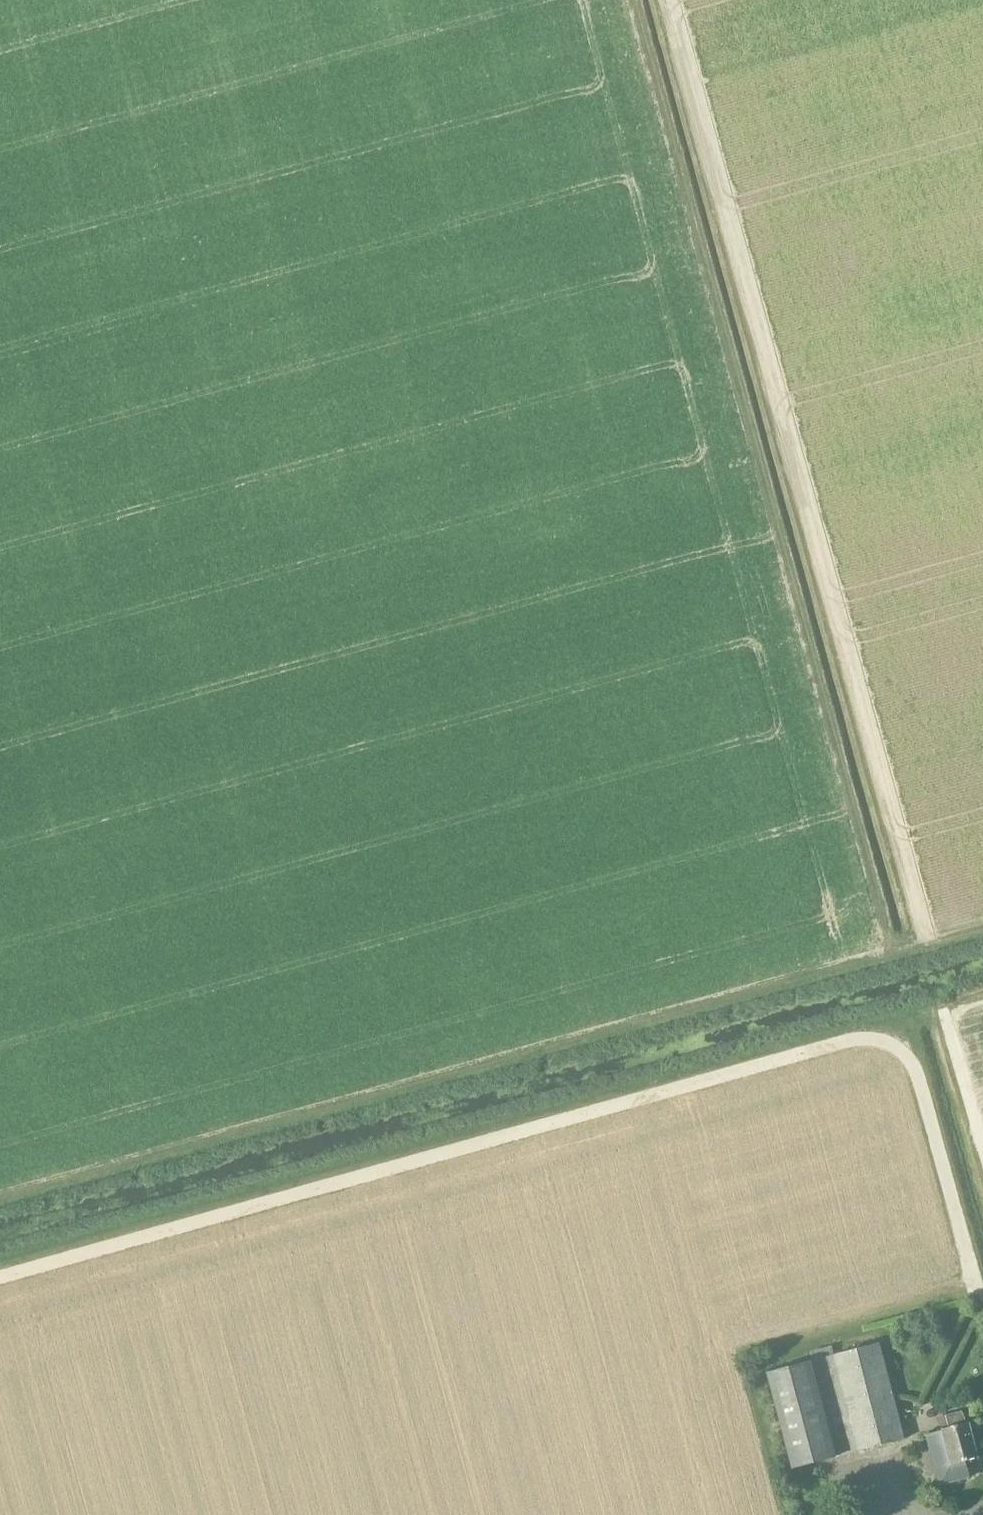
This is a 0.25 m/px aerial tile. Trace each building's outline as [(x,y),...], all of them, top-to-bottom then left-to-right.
[(792,1467),(835,1456),(903,1438),(878,1342),(833,1353),(833,1354),(766,1371),(792,1467)] [(951,1463),(975,1456),(966,1421),(965,1421),(960,1410),(936,1416),(939,1429),(923,1434),(923,1435),(925,1435),(938,1484),(956,1479),(951,1463)]
